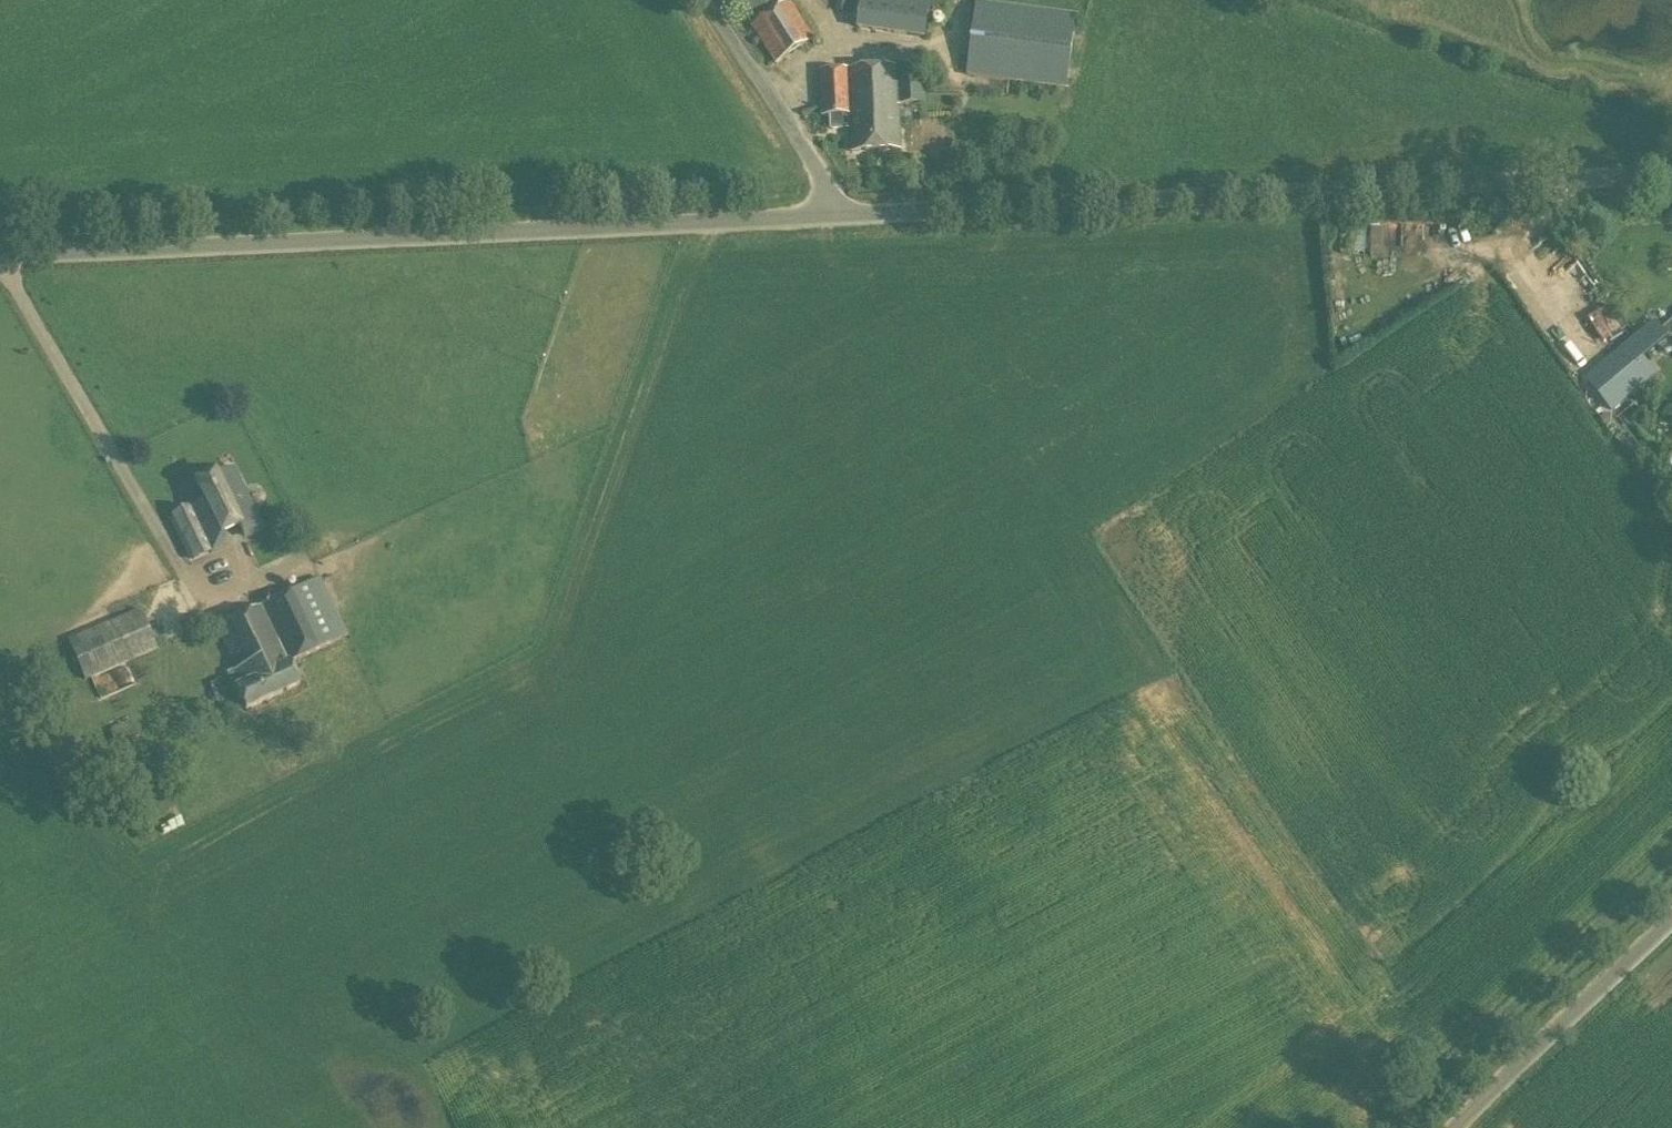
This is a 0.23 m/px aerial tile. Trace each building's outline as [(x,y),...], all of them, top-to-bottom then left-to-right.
[(776,63),(813,40),(789,0),(737,0),(776,63)] [(854,0),(838,0),(836,10),(851,14),(854,0)] [(931,0),(861,0),(857,28),(926,37),(931,0)] [(1068,90),(1077,14),(977,1),(967,77),(1068,90)] [(880,70),(884,150),(902,149),(900,106),(927,104),(926,68),(880,70)] [(853,151),(884,150),(880,70),(821,72),(823,116),(832,116),(833,129),(852,129),(853,151)] [(1400,250),(1400,227),(1365,227),(1364,250),(1400,250)] [(1638,338),(1586,383),(1611,412),(1656,373),(1646,361),(1671,338),(1671,320),(1663,328),(1649,312),(1630,329),(1638,338)] [(173,518),(193,562),(228,546),(220,529),(237,521),(245,538),(262,530),(233,470),(208,482),(199,486),(206,502),(173,518)] [(290,662),(349,634),(322,579),(218,628),(238,670),(230,674),(247,710),(301,685),(290,662)] [(86,680),(97,677),(129,663),(160,650),(142,609),(69,640),(86,680)]
